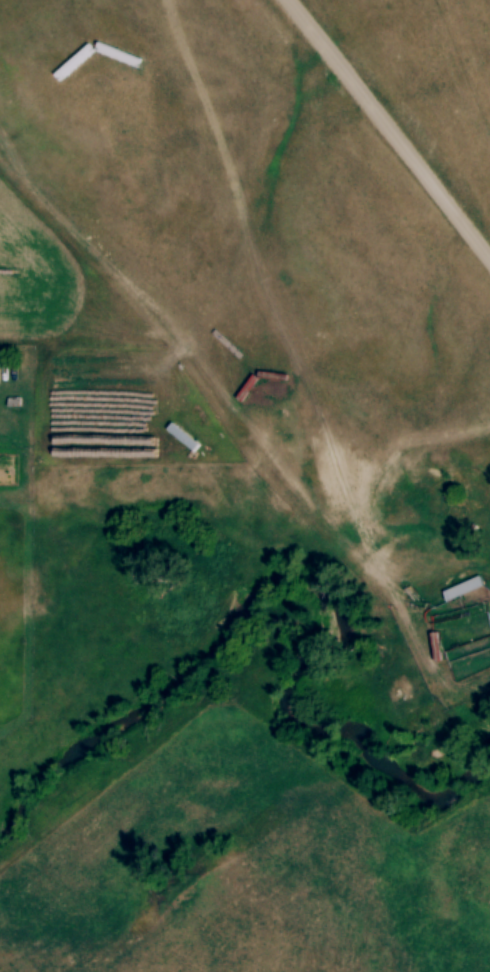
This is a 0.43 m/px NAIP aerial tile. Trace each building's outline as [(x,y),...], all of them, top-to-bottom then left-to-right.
[(182,428),(210,451),(215,445),(188,422),(182,428)] [(195,457),(199,452),(180,437),(176,442),(195,457)] [(442,598),(447,609),(484,592),(479,581),(442,598)]
